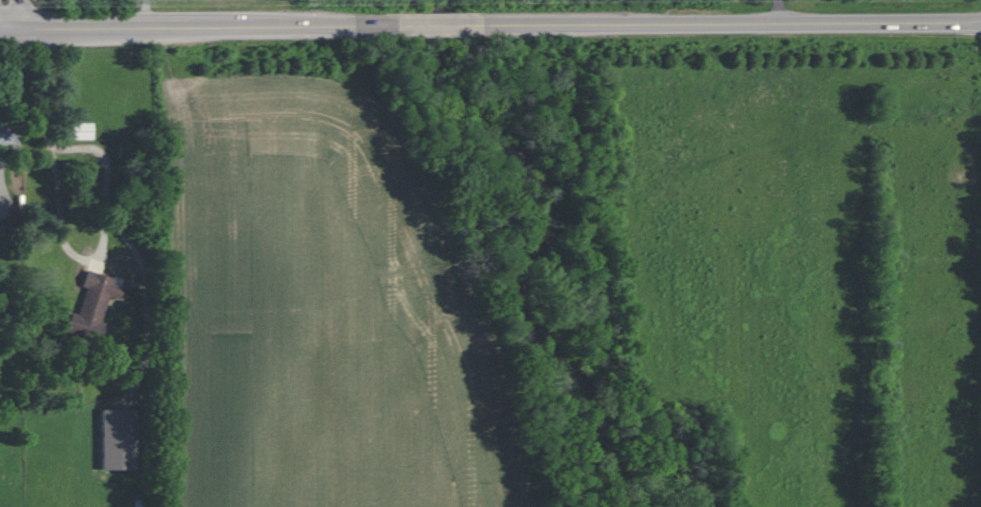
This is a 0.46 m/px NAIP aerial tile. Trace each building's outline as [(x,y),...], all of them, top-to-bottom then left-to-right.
[(93,123),(69,123),(69,139),(92,140),(93,123)] [(18,124),(0,124),(0,144),(17,144),(18,124)] [(66,332),(97,340),(109,296),(119,299),(122,287),(113,284),(115,277),(86,270),(82,286),(85,287),(78,314),(71,312),(66,332)] [(101,409),(102,470),(136,470),(135,409),(101,409)]
